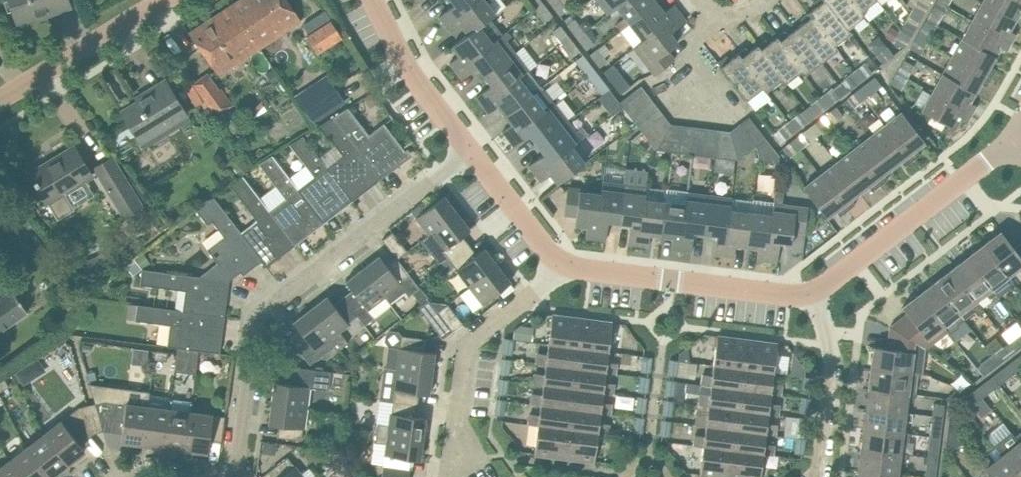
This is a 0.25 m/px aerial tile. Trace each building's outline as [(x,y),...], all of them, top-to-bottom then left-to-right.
[(69,0),(9,0),(17,22),(46,11),(48,14),(71,6),(69,0)] [(301,20),(288,0),(239,0),(232,4),(261,46),(301,20)] [(439,16),(452,32),(461,24),(468,33),(479,24),(480,25),(490,17),(496,13),(486,0),(476,0),(457,15),(450,7),(439,16)] [(455,3),(450,7),(457,15),(476,0),(453,0),(455,3)] [(552,2),(561,14),(568,9),(561,0),(555,0),(552,2)] [(609,12),(618,5),(625,0),(600,0),(609,12)] [(616,24),(620,30),(631,22),(631,21),(648,7),(656,1),(656,0),(625,0),(619,5),(627,16),(616,24)] [(849,27),(828,0),(815,0),(813,1),(817,5),(810,10),(837,44),(852,32),(849,27)] [(849,27),(865,15),(854,0),(828,0),(849,27)] [(865,15),(869,20),(885,7),(880,0),(854,0),(865,15)] [(923,15),(929,5),(921,0),(919,0),(913,10),(923,15)] [(947,5),(938,0),(932,11),(941,16),(947,5)] [(983,2),(1015,20),(1020,10),(1020,11),(1020,0),(985,0),(983,2)] [(631,22),(620,30),(633,46),(644,38),(645,39),(671,18),(678,26),(686,20),(674,4),(664,11),(656,1),(648,7),(631,21),(631,22)] [(544,2),(537,8),(546,19),(553,14),(544,2)] [(1015,20),(983,2),(973,20),(1011,41),(1016,33),(1010,29),(1015,20)] [(232,4),(189,32),(219,74),(261,46),(232,4)] [(795,28),(821,62),(839,48),(837,44),(810,10),(800,18),(803,22),(795,28)] [(923,15),(913,10),(907,21),(916,27),(923,15)] [(459,55),(450,62),(462,78),(473,70),(466,62),(478,53),(494,42),(493,41),(503,34),(490,17),(480,25),(479,24),(468,33),(452,45),(459,55)] [(578,36),(585,31),(575,18),(569,23),(578,36)] [(671,18),(645,39),(644,38),(633,46),(655,74),(675,59),(667,49),(678,41),(670,32),(678,26),(671,18)] [(331,20),(314,30),(307,35),(318,52),(342,37),(331,20)] [(1007,50),(1011,41),(973,20),(963,38),(995,56),(1000,46),(1007,50)] [(917,38),(926,43),(934,28),(925,23),(917,38)] [(563,42),(570,36),(561,24),(554,30),(563,42)] [(892,26),(886,36),(895,41),(900,31),(892,26)] [(785,30),(777,36),(802,69),(806,73),(821,62),(795,28),(788,34),(785,30)] [(478,53),(466,62),(473,70),(478,66),(485,75),(491,70),(516,51),(507,39),(512,34),(508,30),(503,34),(493,41),(494,42),(478,53)] [(905,47),(912,35),(902,30),(895,42),(905,47)] [(585,31),(578,36),(587,48),(594,43),(585,31)] [(570,36),(563,42),(572,54),(580,49),(570,36)] [(802,69),(777,36),(769,42),(765,38),(757,44),(783,78),(786,82),(802,69)] [(926,43),(917,38),(912,47),(922,52),(926,43)] [(995,56),(963,38),(952,57),(991,78),(996,69),(990,65),(995,56)] [(746,47),(738,53),(763,86),(766,90),(783,78),(757,44),(749,50),(746,47)] [(884,62),(895,53),(889,45),(878,54),(884,62)] [(601,66),(607,61),(598,47),(591,52),(601,66)] [(491,70),(485,75),(492,84),(487,88),(493,96),(505,86),(519,75),(520,76),(528,70),(530,69),(516,51),(491,70)] [(763,86),(738,53),(730,59),(727,55),(718,62),(746,99),(763,86)] [(991,78),(952,57),(943,74),(975,92),(980,82),(987,86),(991,78)] [(589,76),(596,71),(586,58),(579,63),(589,76)] [(898,72),(907,77),(915,63),(906,59),(898,72)] [(856,70),(862,78),(873,70),(867,62),(856,70)] [(487,88),(476,96),(488,112),(498,105),(505,114),(540,87),(528,70),(520,76),(519,75),(505,86),(493,96),(487,88)] [(862,78),(856,70),(846,78),(852,86),(862,78)] [(209,71),(192,83),(216,118),(218,116),(233,105),(209,71)] [(596,71),(589,76),(599,88),(606,83),(596,71)] [(898,72),(892,83),(901,88),(907,77),(898,72)] [(345,101),(326,74),(297,93),(316,121),(345,101)] [(975,92),(943,74),(933,91),(958,105),(971,113),(976,104),(970,101),(975,92)] [(859,89),(865,97),(882,86),(876,77),(859,89)] [(165,80),(149,90),(151,93),(122,111),(140,141),(186,114),(165,80)] [(512,123),(502,131),(515,147),(526,138),(520,131),(546,110),(545,109),(555,102),(543,85),(540,87),(505,114),(512,123)] [(648,95),(641,85),(620,101),(627,111),(648,95)] [(823,95),(829,103),(840,95),(834,87),(823,95)] [(865,97),(859,89),(848,97),(854,105),(865,97)] [(971,113),(958,105),(933,91),(923,110),(955,128),(960,118),(967,121),(971,113)] [(627,111),(634,120),(656,105),(648,95),(627,111)] [(829,103),(823,95),(813,104),(819,112),(829,103)] [(545,109),(546,110),(520,131),(526,138),(531,134),(538,144),(569,119),(555,102),(545,109)] [(634,120),(642,130),(663,113),(656,105),(634,120)] [(369,134),(348,107),(334,115),(382,178),(400,164),(397,161),(407,153),(384,122),(369,134)] [(826,115),(832,123),(843,114),(837,107),(826,115)] [(925,141),(902,111),(885,124),(913,160),(920,154),(916,148),(925,141)] [(797,129),(808,121),(801,112),(790,121),(797,129)] [(656,148),(670,123),(663,113),(642,130),(656,148)] [(319,125),(329,137),(331,135),(344,153),(328,166),(354,199),(382,178),(334,115),(319,125)] [(832,123),(826,115),(816,123),(822,131),(832,123)] [(749,116),(739,123),(757,145),(759,153),(758,160),(779,162),(780,156),(766,138),(761,132),(749,116)] [(583,125),(577,130),(569,119),(538,144),(545,153),(540,156),(545,165),(572,143),(573,144),(582,137),(589,133),(583,125)] [(797,129),(790,121),(780,129),(786,137),(797,129)] [(656,148),(680,151),(682,125),(670,123),(656,148)] [(740,158),(757,145),(739,123),(730,130),(740,158)] [(913,160),(885,124),(869,136),(892,166),(901,160),(905,165),(913,160)] [(680,151),(691,152),(694,126),(682,125),(680,151)] [(691,152),(702,154),(705,127),(694,126),(691,152)] [(702,154),(714,155),(717,129),(705,127),(702,154)] [(714,155),(740,158),(730,130),(717,129),(714,155)] [(313,130),(305,135),(311,142),(318,137),(313,130)] [(795,140),(801,147),(812,139),(806,131),(795,140)] [(354,199),(328,166),(311,142),(305,135),(291,145),(315,176),(300,188),(325,221),(354,199)] [(892,166),(869,136),(853,149),(880,184),(888,179),(884,173),(892,166)] [(801,147),(795,140),(784,148),(790,156),(801,147)] [(541,181),(551,174),(558,183),(574,171),(586,162),(573,144),(572,143),(545,165),(540,156),(529,165),(541,181)] [(59,159),(32,176),(42,193),(47,201),(58,218),(74,209),(73,207),(64,192),(85,179),(91,176),(84,164),(74,147),(58,156),(59,159)] [(880,184),(853,149),(836,161),(860,191),(868,185),(872,190),(880,184)] [(300,188),(274,154),(261,164),(287,198),(272,210),(296,243),(325,221),(300,188)] [(123,217),(142,206),(111,155),(92,167),(123,217)] [(860,191),(836,161),(820,174),(848,209),(855,203),(851,198),(860,191)] [(272,210),(245,174),(231,184),(258,220),(243,232),(242,233),(261,260),(266,266),(296,243),(272,210)] [(840,215),(848,209),(820,174),(804,186),(827,217),(836,210),(840,215)] [(601,193),(603,192),(599,226),(607,226),(608,220),(620,222),(625,183),(603,180),(601,193)] [(645,198),(647,186),(625,183),(620,222),(631,223),(630,229),(641,231),(645,198)] [(575,224),(587,225),(586,237),(606,240),(607,226),(599,226),(603,192),(601,193),(567,189),(564,214),(576,215),(575,224)] [(686,203),(688,203),(684,237),(693,238),(694,231),(706,232),(711,193),(688,190),(686,203)] [(771,236),(770,247),(779,249),(780,241),(791,243),(792,238),(793,230),(805,232),(808,212),(808,206),(783,203),(785,191),(776,190),(775,202),(773,214),(771,236)] [(731,208),(733,196),(711,193),(706,232),(716,234),(716,241),(726,243),(731,208)] [(416,217),(429,234),(457,212),(444,195),(416,217)] [(215,221),(226,236),(208,249),(219,262),(201,276),(229,280),(240,271),(243,274),(261,260),(242,233),(243,232),(216,197),(199,210),(210,225),(215,221)] [(666,200),(645,198),(641,231),(630,229),(628,243),(649,245),(650,233),(662,235),(666,200)] [(688,203),(686,203),(666,200),(662,235),(673,236),(671,248),(691,251),(693,238),(684,237),(688,203)] [(752,211),(731,208),(726,243),(716,241),(714,253),(734,256),(736,244),(748,246),(752,211)] [(770,247),(773,214),(752,211),(748,246),(758,247),(757,259),(777,261),(779,249),(770,247)] [(470,229),(457,212),(429,234),(421,239),(441,266),(447,262),(469,244),(462,235),(470,229)] [(382,239),(396,256),(397,258),(407,250),(392,231),(382,239)] [(984,243),(1008,275),(1009,275),(1019,268),(1020,271),(1020,242),(1014,248),(1001,231),(984,243)] [(984,243),(968,256),(1000,295),(1009,288),(1011,282),(1013,280),(1009,275),(1008,275),(984,243)] [(469,244),(447,262),(451,267),(455,265),(457,268),(457,269),(470,286),(498,264),(485,247),(477,254),(469,244)] [(103,252),(81,261),(89,282),(105,275),(104,273),(110,271),(103,252)] [(397,258),(396,256),(386,263),(380,255),(363,268),(385,297),(389,302),(405,291),(408,295),(412,292),(419,287),(397,258)] [(1000,295),(968,256),(952,268),(976,299),(977,299),(987,292),(991,297),(996,293),(998,296),(1000,295)] [(482,303),(511,281),(498,264),(470,286),(482,303)] [(201,276),(143,267),(142,283),(187,290),(183,309),(183,310),(225,316),(229,280),(201,276)] [(346,281),(352,289),(343,296),(365,325),(374,318),(368,309),(385,297),(363,268),(346,281)] [(952,268),(936,281),(965,317),(975,310),(978,314),(985,309),(977,299),(976,299),(952,268)] [(936,281),(920,293),(949,329),(950,331),(957,326),(958,322),(963,330),(970,325),(965,317),(936,281)] [(28,312),(13,289),(5,295),(0,287),(2,286),(0,282),(0,331),(28,312)] [(428,299),(419,287),(412,292),(422,304),(428,299)] [(949,329),(920,293),(903,306),(908,312),(890,326),(926,347),(949,329)] [(327,295),(310,308),(337,343),(337,344),(340,348),(348,342),(340,331),(349,324),(349,323),(357,316),(364,325),(365,325),(343,296),(334,303),(327,295)] [(428,299),(422,304),(418,306),(427,317),(437,309),(430,301),(428,299)] [(437,309),(438,311),(447,303),(430,301),(437,309)] [(183,310),(183,309),(139,303),(137,319),(170,323),(167,344),(179,345),(179,347),(200,349),(220,352),(225,316),(183,310)] [(453,330),(462,322),(447,303),(438,311),(453,330)] [(293,321),(300,329),(290,337),(311,364),(337,344),(337,343),(310,308),(293,321)] [(549,343),(578,347),(582,317),(552,314),(549,343)] [(609,351),(612,321),(582,317),(578,347),(609,351)] [(926,347),(890,326),(887,347),(874,346),(871,366),(919,371),(919,373),(922,373),(926,347)] [(0,346),(0,361),(32,343),(25,332),(0,346)] [(385,367),(397,368),(432,373),(435,352),(424,350),(426,338),(402,335),(400,348),(388,346),(385,367)] [(713,364),(742,368),(745,338),(717,335),(713,364)] [(505,337),(503,353),(512,354),(514,338),(505,337)] [(774,372),(777,342),(745,338),(742,368),(774,372)] [(549,343),(547,353),(538,352),(536,363),(546,364),(576,368),(578,347),(549,343)] [(998,363),(1009,354),(1002,346),(992,354),(998,363)] [(179,347),(176,371),(197,374),(200,349),(179,347)] [(607,361),(609,351),(578,347),(576,368),(606,372),(615,373),(617,362),(607,361)] [(168,360),(169,351),(157,349),(156,359),(168,360)] [(998,363),(992,354),(982,362),(988,371),(998,363)] [(1015,371),(1020,366),(1020,356),(1020,354),(1009,363),(1015,371)] [(641,371),(650,372),(652,356),(643,355),(641,371)] [(16,371),(23,384),(46,370),(38,357),(16,371)] [(502,358),(500,373),(509,374),(511,359),(502,358)] [(677,375),(679,360),(670,359),(668,374),(677,375)] [(1015,371),(1009,363),(998,371),(1005,379),(1015,371)] [(331,370),(287,364),(285,382),(274,381),(272,402),(307,407),(310,386),(329,388),(331,370)] [(546,364),(545,374),(535,372),(534,383),(543,384),(573,388),(576,368),(546,364)] [(713,364),(712,374),(703,373),(701,384),(711,385),(739,388),(742,368),(713,364)] [(918,380),(919,373),(919,371),(871,366),(869,386),(915,392),(916,380),(918,380)] [(432,373),(397,368),(393,401),(417,404),(419,392),(429,394),(432,373)] [(604,381),(606,372),(576,368),(573,388),(603,392),(613,393),(614,382),(604,381)] [(772,382),(774,372),(742,368),(739,388),(771,392),(781,394),(782,383),(772,382)] [(95,371),(87,374),(90,381),(97,379),(95,371)] [(639,391),(648,392),(649,377),(641,375),(639,391)] [(803,391),(811,392),(813,377),(805,376),(803,391)] [(10,385),(5,377),(0,380),(0,391),(10,385)] [(500,378),(498,393),(506,394),(508,379),(500,378)] [(674,395),(676,380),(667,379),(666,394),(674,395)] [(983,395),(993,387),(987,380),(977,387),(983,395)] [(543,384),(542,394),(532,393),(531,403),(541,404),(571,408),(573,388),(543,384)] [(711,385),(710,395),(700,393),(699,404),(708,405),(736,409),(739,388),(711,385)] [(104,400),(96,402),(98,411),(103,430),(122,433),(121,440),(143,443),(148,405),(150,391),(106,386),(104,400)] [(916,392),(915,392),(869,386),(866,406),(906,410),(907,399),(915,400),(916,392)] [(973,403),(983,416),(991,409),(981,396),(983,395),(977,387),(967,395),(973,403)] [(602,401),(603,392),(573,388),(571,408),(601,412),(610,413),(612,403),(602,401)] [(770,402),(771,392),(739,388),(736,409),(768,413),(778,414),(779,403),(770,402)] [(946,398),(953,406),(963,398),(957,389),(946,398)] [(636,411),(645,412),(647,397),(638,396),(636,411)] [(800,412),(809,413),(811,397),(802,396),(800,412)] [(497,398),(495,414),(504,415),(506,399),(497,398)] [(169,408),(164,446),(186,449),(191,411),(192,402),(171,399),(169,408)] [(672,415),(674,400),(665,399),(663,414),(672,415)] [(391,413),(390,413),(389,425),(377,423),(376,432),(423,438),(426,417),(416,416),(417,404),(393,401),(391,413)] [(943,416),(945,403),(934,401),(932,414),(943,416)] [(272,402),(269,423),(279,424),(277,436),(302,439),(303,428),(304,428),(307,407),(272,402)] [(88,404),(78,406),(44,433),(67,464),(85,450),(80,444),(95,432),(90,413),(88,404)] [(541,404),(539,414),(530,413),(528,423),(538,424),(568,428),(571,408),(541,404)] [(164,446),(169,408),(148,405),(143,443),(164,446)] [(708,405),(707,415),(698,414),(696,425),(706,426),(734,429),(736,409),(708,405)] [(914,411),(906,410),(866,406),(864,427),(903,431),(904,419),(912,420),(914,411)] [(599,422),(601,412),(571,408),(568,428),(598,432),(608,433),(609,423),(599,422)] [(767,422),(768,413),(736,409),(734,429),(766,433),(776,434),(777,424),(767,422)] [(222,441),(225,415),(191,411),(186,449),(208,452),(209,439),(222,441)] [(634,431),(642,432),(644,417),(636,416),(634,431)] [(797,432),(806,433),(808,417),(799,416),(797,432)] [(669,436),(671,420),(662,419),(660,435),(669,436)] [(948,432),(958,433),(960,420),(949,419),(948,432)] [(930,435),(941,437),(943,423),(931,421),(930,435)] [(568,428),(538,424),(534,453),(564,457),(568,428)] [(706,426),(705,435),(695,434),(694,445),(703,446),(731,449),(734,429),(706,426)] [(910,432),(903,431),(864,427),(861,447),(900,451),(901,440),(909,441),(910,432)] [(594,461),(598,432),(568,428),(564,457),(594,461)] [(765,443),(766,433),(734,429),(731,449),(763,453),(773,455),(774,444),(765,443)] [(1002,453),(1003,453),(1020,476),(1020,445),(1014,436),(1014,435),(1011,431),(995,443),(1002,453)] [(384,467),(383,467),(382,476),(409,476),(410,470),(409,470),(410,458),(420,459),(423,438),(376,432),(375,441),(386,443),(385,455),(386,455),(384,467)] [(958,433),(948,432),(946,445),(956,446),(958,433)] [(67,464),(44,433),(26,446),(50,476),(67,464)] [(941,437),(930,435),(928,448),(939,450),(941,437)] [(795,452),(804,453),(806,438),(797,437),(795,452)] [(264,442),(263,451),(275,453),(276,443),(264,442)] [(26,446),(9,459),(23,476),(50,476),(26,446)] [(703,446),(700,474),(721,476),(728,476),(731,449),(703,446)] [(908,452),(900,451),(861,447),(858,468),(897,471),(899,460),(906,460),(908,452)] [(763,453),(731,449),(728,476),(760,476),(763,453)] [(992,461),(988,456),(980,462),(992,476),(1020,476),(1003,453),(1002,453),(992,461)] [(268,471),(272,476),(305,476),(296,465),(295,466),(287,456),(268,471)] [(9,459),(0,466),(0,476),(23,476),(9,459)] [(925,475),(936,476),(938,464),(926,463),(925,475)] [(897,471),(858,468),(857,476),(905,476),(906,472),(897,471)]
